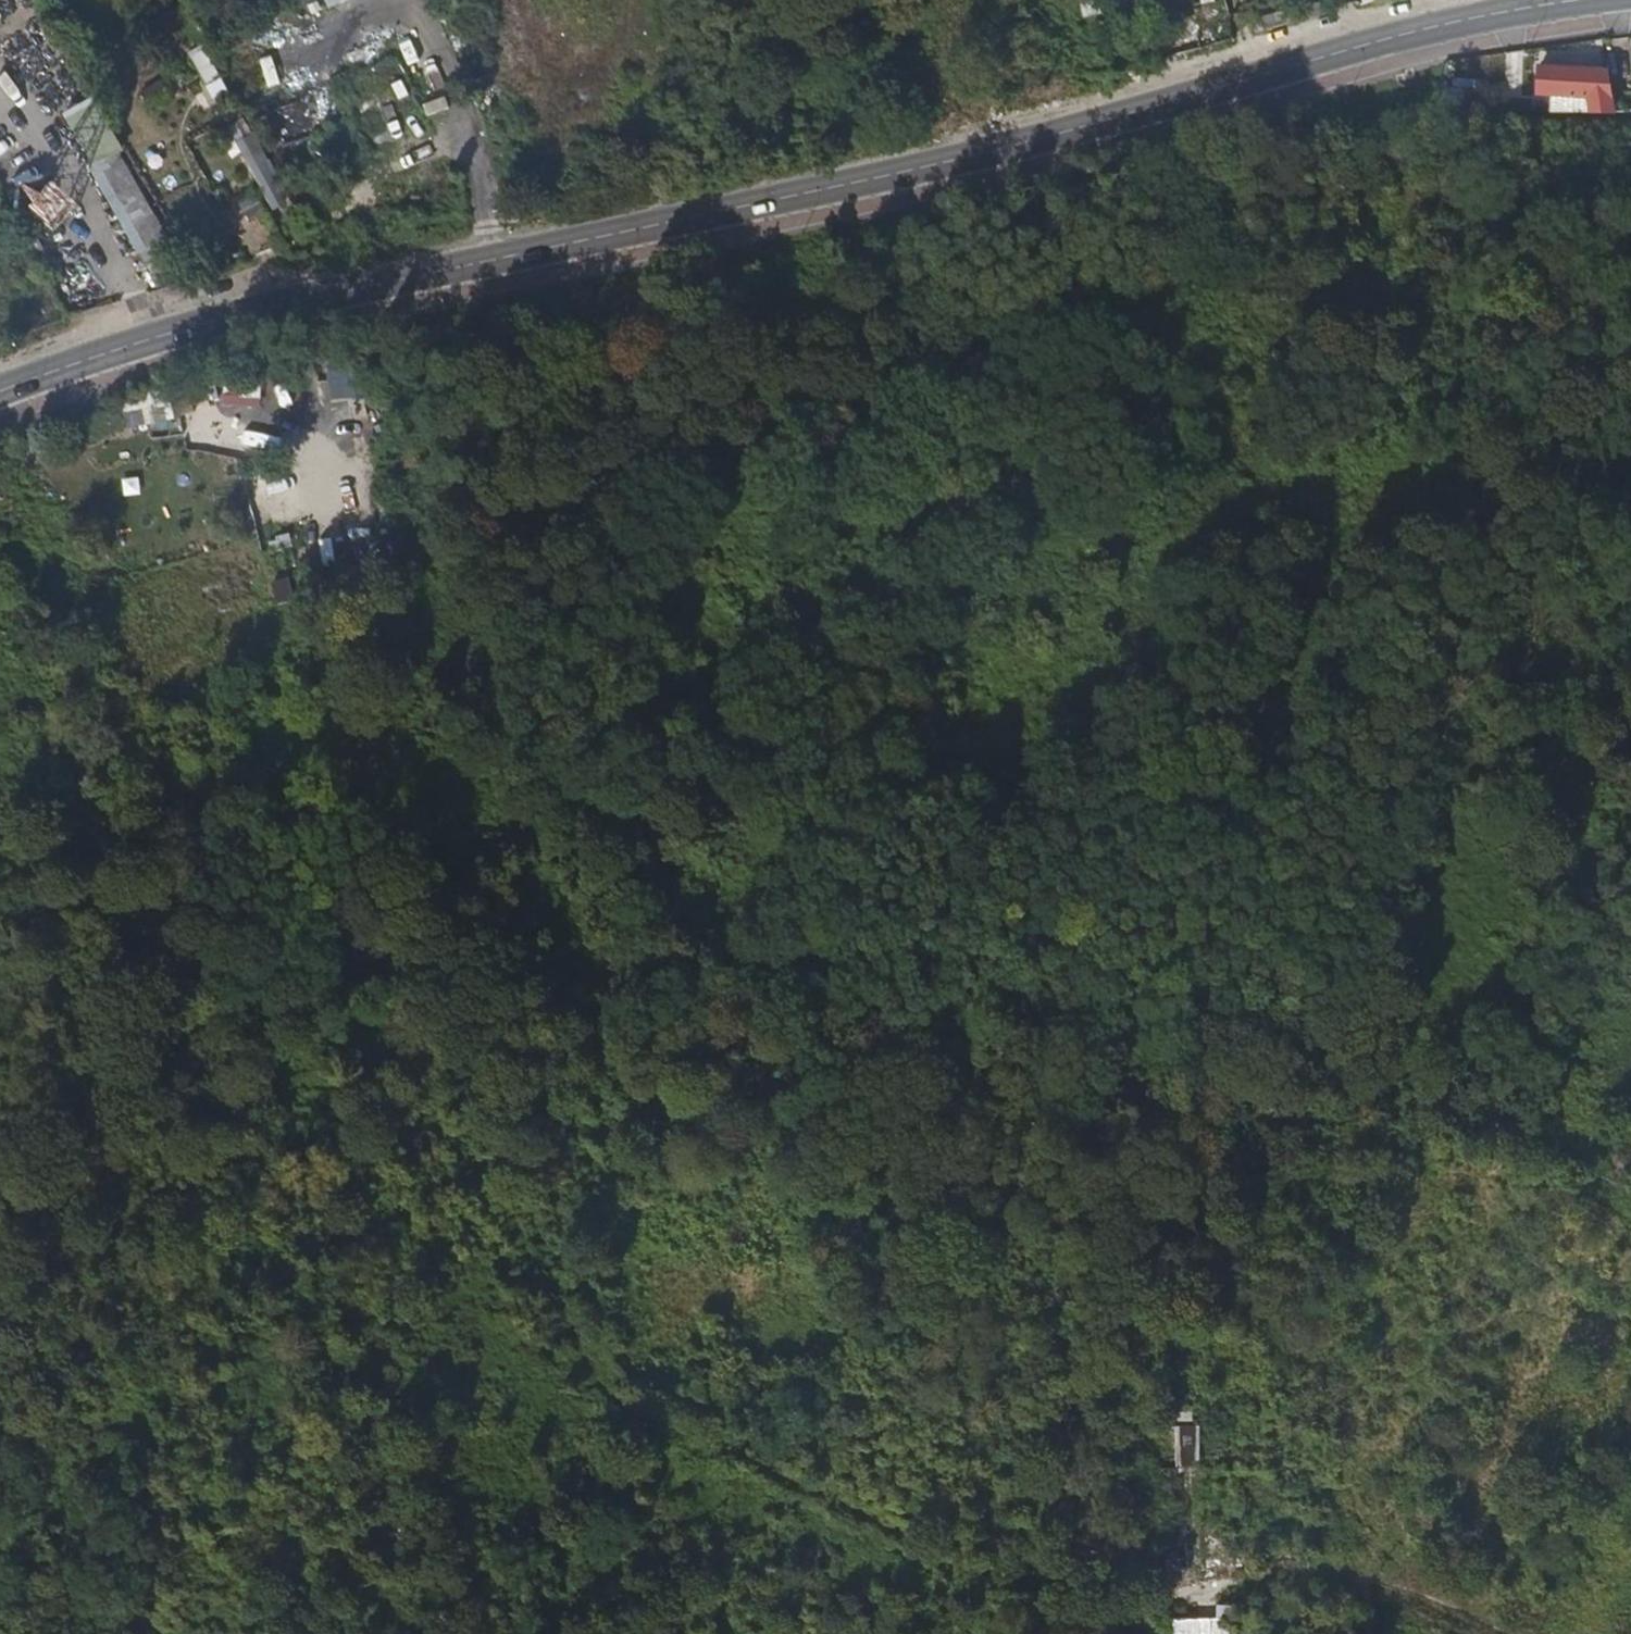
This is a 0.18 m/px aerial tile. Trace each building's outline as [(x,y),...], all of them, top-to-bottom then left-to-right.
[(326,9),(348,0),(323,0),(326,9)] [(424,47),(419,34),(405,40),(410,53),(424,47)] [(228,95),(202,48),(189,55),(200,74),(216,102),(228,95)] [(265,49),(244,56),(257,94),(278,87),(265,49)] [(1596,109),(1612,110),(1609,95),(1606,71),(1556,69),(1555,93),(1590,95),(1590,109),(1596,109)] [(461,113),(446,75),(432,80),(446,118),(461,113)] [(148,104),(169,92),(161,79),(141,91),(148,104)] [(75,115),(82,126),(97,118),(90,107),(75,115)] [(361,129),(375,160),(387,155),(374,124),(361,129)] [(73,147),(87,169),(116,153),(102,131),(73,147)] [(116,153),(87,169),(91,175),(111,208),(131,242),(145,264),(158,287),(187,272),(173,249),(169,242),(153,215),(143,199),(135,186),(122,165),(116,153)] [(284,203),(262,165),(251,171),(272,209),(284,203)] [(249,222),(265,211),(253,194),(237,205),(249,222)] [(350,424),(368,421),(359,373),(329,378),(333,402),(346,400),(350,424)] [(210,383),(200,385),(205,404),(215,401),(210,383)] [(151,409),(124,418),(128,432),(155,424),(151,409)] [(285,580),(270,584),(274,603),(290,599),(285,580)] [(1167,1471),(1170,1564),(1192,1563),(1187,1470),(1167,1471)] [(1229,1615),(1172,1616),(1173,1633),(1230,1633),(1229,1615)]
